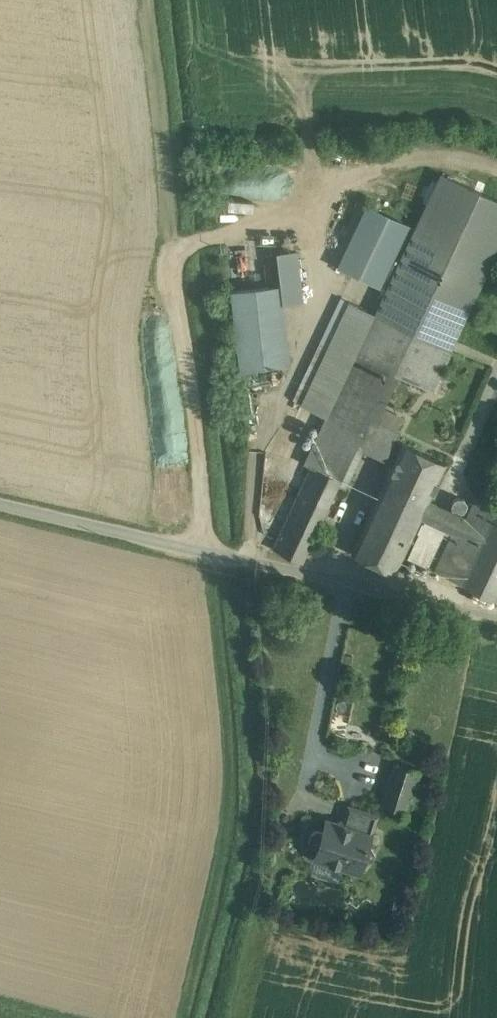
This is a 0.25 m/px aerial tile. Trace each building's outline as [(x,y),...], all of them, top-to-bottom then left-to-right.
[(376,314),(449,348),(496,246),(496,199),(442,173),(376,314)] [(415,228),(359,201),(331,262),(387,288),(415,228)] [(295,251),(277,253),(281,284),(280,284),(282,300),(301,298),(295,251)] [(270,285),(231,289),(240,369),(289,363),(282,300),(280,284),(270,285)] [(341,297),(293,399),(325,414),(373,311),(341,297)] [(376,314),(375,313),(357,352),(392,369),(391,370),(398,373),(431,389),(450,348),(449,348),(376,314)] [(357,352),(305,463),(311,465),(312,464),(341,478),(356,445),(369,418),(391,370),(392,369),(357,352)] [(391,370),(369,418),(376,421),(382,408),(398,373),(391,370)] [(404,418),(382,408),(376,421),(398,431),(404,418)] [(376,421),(369,418),(356,445),(363,448),(385,459),(398,431),(376,421)] [(446,462),(403,442),(383,485),(425,506),(428,500),(446,462)] [(341,478),(338,484),(345,487),(363,448),(356,445),(341,478)] [(341,478),(312,464),(311,465),(273,548),(302,561),(338,484),(341,478)] [(383,485),(352,551),(395,572),(403,554),(421,516),(425,506),(383,485)] [(475,497),(470,508),(466,517),(451,510),(428,500),(425,506),(421,516),(444,527),(441,534),(449,538),(435,569),(496,598),(496,507),(475,497)] [(466,517),(470,508),(456,501),(451,510),(466,517)] [(421,516),(403,554),(435,569),(449,538),(441,534),(444,527),(421,516)] [(418,771),(393,763),(381,803),(405,811),(418,771)] [(377,814),(355,807),(349,826),(371,833),(377,814)] [(349,826),(326,819),(323,830),(317,828),(311,831),(309,838),(312,844),(318,846),(314,857),(359,871),(363,859),(367,860),(371,858),(374,851),(371,847),(367,845),(371,833),(349,826)]
